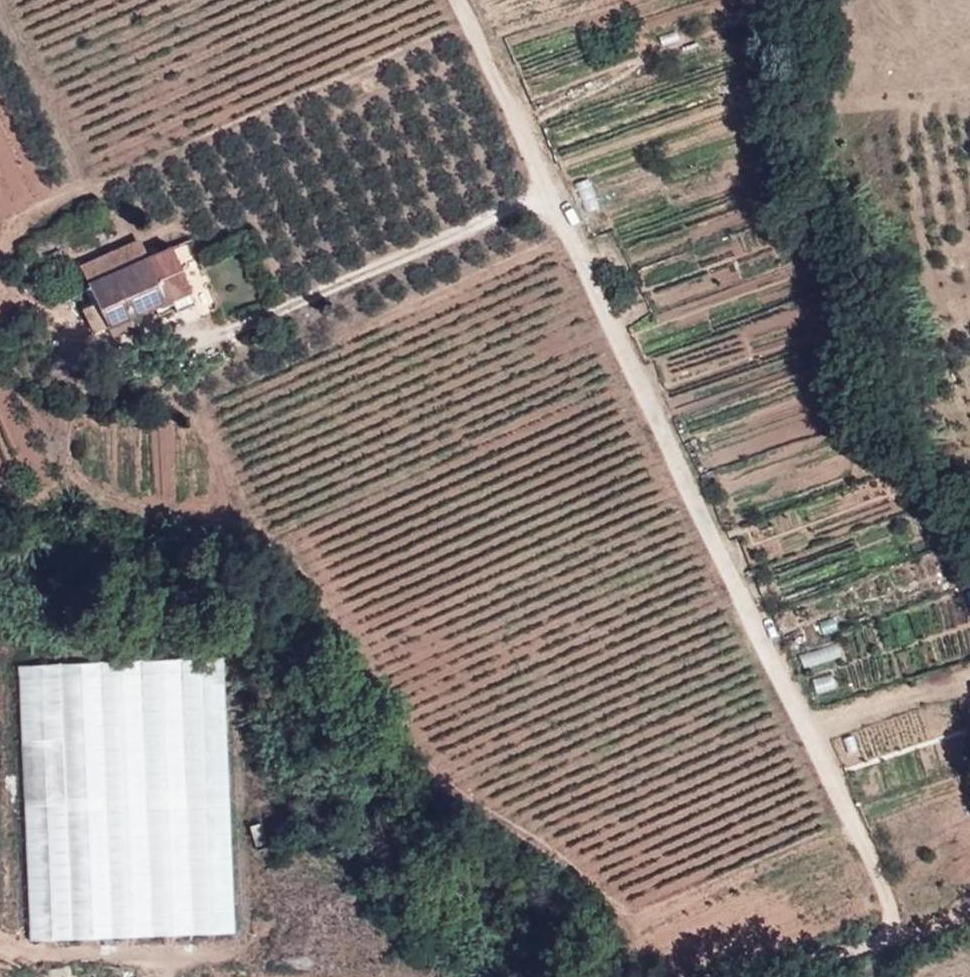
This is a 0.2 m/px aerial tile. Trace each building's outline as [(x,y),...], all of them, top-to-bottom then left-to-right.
[(88,284),(148,257),(139,238),(79,265),(88,284)] [(128,316),(170,297),(190,289),(172,247),(148,257),(88,284),(97,301),(83,309),(93,331),(107,325),(128,316)] [(176,312),(196,302),(190,289),(170,297),(176,312)] [(134,328),(128,316),(107,325),(111,337),(134,328)] [(227,661),(22,668),(32,942),(237,934),(227,661)]
